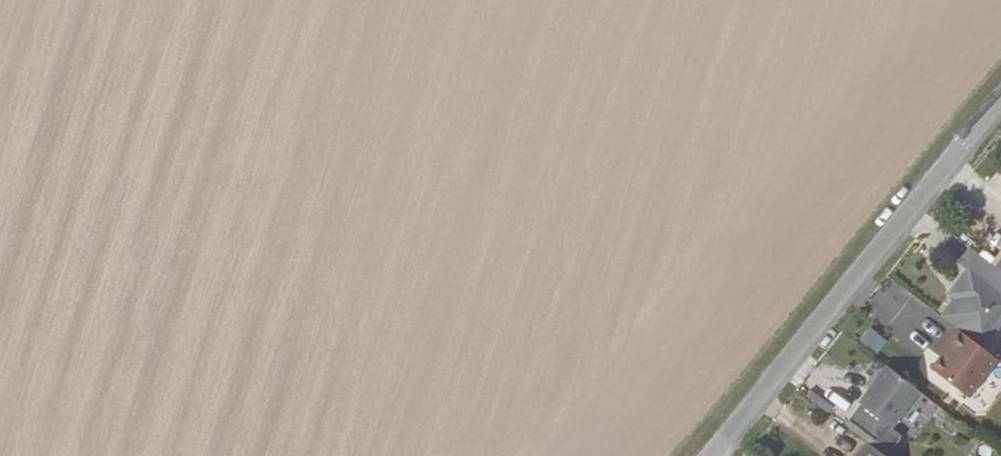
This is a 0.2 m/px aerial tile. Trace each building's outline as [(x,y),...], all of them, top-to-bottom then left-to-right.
[(940,317),(956,328),(981,349),(1000,323),(1000,291),(969,266),(953,288),(959,292),(955,298),(940,317)] [(959,292),(953,288),(948,293),(955,298),(959,292)] [(880,354),(890,341),(869,326),(859,339),(880,354)] [(981,349),(956,328),(943,346),(946,348),(939,357),(930,368),(968,397),(996,360),(981,349)] [(939,357),(946,348),(943,346),(936,354),(939,357)] [(919,391),(886,367),(858,403),(890,428),(919,391)] [(866,443),(857,455),(858,455),(884,455),(866,443)]
